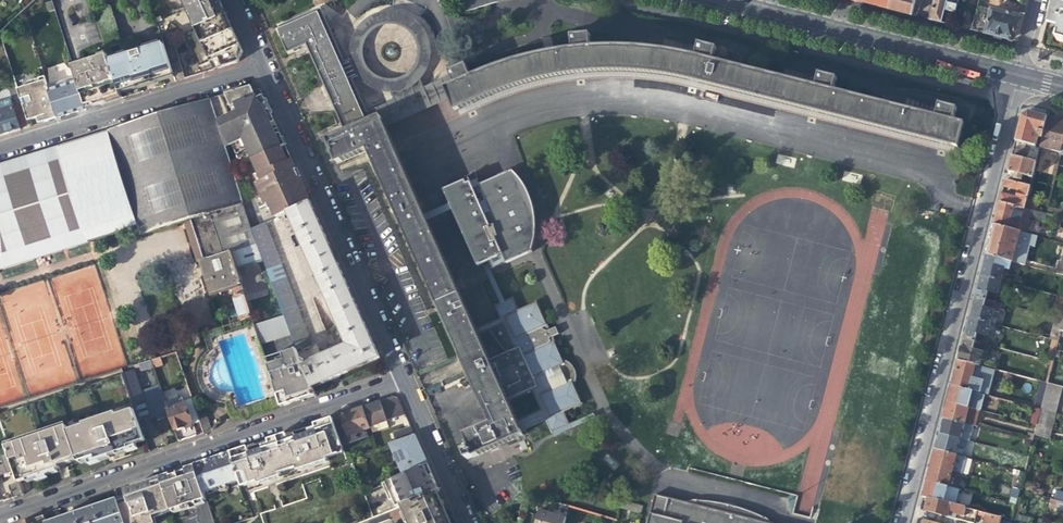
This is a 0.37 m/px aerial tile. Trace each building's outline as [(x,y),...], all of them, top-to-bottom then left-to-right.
[(209,64),(207,60),(216,56),(221,67),(238,61),(242,54),(228,22),(218,0),(180,0),(193,32),(186,35),(192,49),(190,50),(197,69),(205,66),(209,64)] [(495,0),(461,0),(465,12),(471,9),(496,3),(495,0)] [(864,4),(873,6),(887,10),(890,0),(865,0),(864,4)] [(887,10),(898,13),(910,16),(914,0),(890,0),(887,10)] [(951,26),(957,0),(933,0),(932,6),(928,20),(944,24),(951,26)] [(1050,11),(1048,11),(1045,22),(1060,26),(1055,41),(1062,43),(1062,0),(1053,0),(1050,11)] [(116,44),(104,6),(91,10),(106,57),(117,90),(131,86),(138,83),(139,85),(158,79),(157,78),(161,76),(172,73),(175,72),(166,43),(163,44),(149,48),(145,35),(116,44)] [(427,28),(418,18),(406,12),(392,10),(379,13),(367,20),(358,30),(353,43),(352,57),(356,70),(364,82),(376,90),(389,93),(403,92),(416,87),(426,78),(433,66),(435,53),(433,40),(427,28)] [(974,11),(969,31),(1008,40),(1013,38),(1018,17),(990,10),(988,15),(974,11)] [(359,111),(317,14),(277,31),(287,55),(293,52),(294,56),(308,50),(321,79),(339,120),(359,111)] [(163,35),(166,43),(175,72),(176,77),(178,80),(186,78),(173,38),(176,32),(168,26),(163,35)] [(447,72),(449,76),(453,84),(443,89),(448,99),(454,111),(457,110),(470,104),(471,103),(475,102),(478,100),(482,99),(485,97),(489,96),(492,94),(496,93),(501,91),(506,89),(511,88),(517,86),(522,85),(528,83),(533,82),(535,81),(539,80),(543,79),(547,78),(551,78),(555,77),(559,76),(563,75),(567,75),(570,75),(576,74),(582,73),(588,73),(594,73),(601,72),(607,72),(611,72),(619,72),(627,72),(635,73),(642,73),(650,74),(658,75),(666,75),(674,76),(688,80),(953,145),(956,146),(962,122),(952,120),(955,108),(937,103),(934,115),(832,90),(835,78),(818,73),(815,85),(712,60),(715,48),(697,43),(694,55),(667,51),(640,47),(613,46),(590,47),(589,35),(569,37),(570,49),(535,55),(517,60),(504,63),(470,75),(464,65),(447,72)] [(211,70),(221,67),(216,56),(207,60),(209,64),(211,70)] [(103,101),(119,96),(117,90),(106,57),(71,67),(75,80),(84,106),(103,101)] [(470,104),(457,110),(460,116),(481,106),(498,99),(508,96),(524,91),(535,88),(556,83),(571,81),(589,79),(601,79),(619,78),(642,80),(665,82),(673,83),(686,86),(951,152),(953,145),(688,80),(674,76),(666,75),(658,75),(650,74),(642,73),(635,73),(627,72),(619,72),(611,72),(607,72),(601,72),(594,73),(588,73),(582,73),(576,74),(570,75),(567,75),(563,75),(559,76),(555,77),(551,78),(547,78),(543,79),(539,80),(535,81),(533,82),(528,83),(522,85),(517,86),(511,88),(506,89),(501,91),(496,93),(492,94),(489,96),(485,97),(482,99),(478,100),(475,102),(471,103),(470,104)] [(385,127),(448,99),(443,89),(453,84),(449,76),(362,115),(365,123),(380,117),(385,127)] [(16,91),(20,105),(26,121),(34,118),(36,123),(43,121),(43,122),(56,118),(46,89),(43,78),(24,84),(25,88),(16,91)] [(75,80),(46,89),(56,118),(71,113),(85,109),(84,106),(75,80)] [(258,210),(268,205),(283,199),(280,192),(285,190),(286,193),(302,186),(281,138),(279,139),(278,137),(277,136),(274,136),(272,131),(269,125),(270,124),(272,122),(272,121),(272,119),(262,96),(255,100),(249,87),(210,99),(225,148),(230,146),(258,210)] [(11,132),(28,127),(26,121),(20,105),(12,108),(10,99),(0,102),(0,136),(11,132)] [(251,319),(241,286),(230,253),(228,247),(217,213),(241,206),(208,100),(0,165),(0,270),(136,226),(139,236),(184,223),(195,257),(199,262),(205,282),(208,282),(211,295),(232,289),(234,297),(232,301),(238,318),(229,321),(230,325),(251,319)] [(360,111),(340,121),(342,125),(327,131),(330,139),(326,141),(336,163),(367,150),(487,422),(506,401),(477,335),(502,324),(513,348),(546,333),(542,331),(541,329),(546,327),(535,303),(517,311),(513,302),(495,311),(499,318),(474,329),(385,127),(380,117),(365,123),(362,115),(360,111)] [(1037,137),(1041,138),(1046,117),(1033,113),(1027,112),(1021,115),(1010,156),(1025,160),(1026,156),(1029,145),(1035,146),(1037,137)] [(1059,153),(1062,136),(1062,121),(1053,118),(1046,117),(1041,138),(1039,148),(1059,153)] [(1039,148),(1041,138),(1037,137),(1035,146),(1029,145),(1026,156),(1036,159),(1038,150),(1039,148)] [(1022,175),(1027,176),(1031,177),(1036,159),(1026,156),(1025,160),(1010,156),(1009,161),(1006,171),(1014,173),(1012,178),(1020,180),(1022,175)] [(480,185),(475,176),(443,190),(477,268),(482,266),(487,263),(488,263),(503,256),(506,264),(534,253),(536,245),(537,241),(537,238),(537,228),(536,217),(535,211),(532,201),(527,188),(524,184),(521,179),(516,174),(513,171),(480,185)] [(1016,198),(1000,194),(998,203),(1023,209),(1029,186),(1025,185),(1004,180),(1002,187),(1017,191),(1016,198)] [(275,219),(287,214),(310,204),(307,197),(304,191),(302,186),(286,193),(285,190),(280,192),(283,199),(268,205),(271,212),(275,219)] [(1045,214),(1023,209),(998,203),(995,213),(992,225),(1017,232),(1022,213),(1027,214),(1027,216),(1043,220),(1045,214)] [(302,248),(307,258),(329,248),(310,204),(287,214),(298,240),(297,241),(300,248),(302,248)] [(230,253),(255,245),(250,230),(246,219),(241,206),(217,213),(228,247),(230,253)] [(1062,243),(1062,219),(1060,218),(1054,241),(1062,243)] [(264,224),(250,230),(255,245),(283,317),(290,336),(296,351),(301,349),(302,351),(311,347),(264,224)] [(1029,235),(1017,232),(992,225),(989,237),(984,255),(1010,262),(1016,240),(1027,242),(1029,235)] [(322,292),(326,303),(349,293),(338,267),(336,263),(333,256),(329,248),(307,258),(313,273),(318,284),(317,285),(320,292),(322,292)] [(1008,270),(1010,262),(984,255),(979,276),(1000,281),(1003,268),(1008,270)] [(506,264),(503,256),(488,263),(491,271),(506,264)] [(487,263),(482,266),(499,304),(504,302),(493,277),(487,263)] [(996,294),(1000,281),(979,276),(973,297),(994,302),(996,303),(998,295),(996,294)] [(326,303),(346,347),(369,337),(359,316),(349,293),(326,303)] [(137,323),(150,318),(142,297),(129,302),(137,323)] [(996,303),(994,302),(973,297),(968,318),(989,324),(992,311),(996,312),(998,303),(996,303)] [(499,304),(494,307),(495,311),(513,302),(511,298),(504,302),(499,304)] [(283,317),(254,326),(260,345),(290,336),(283,317)] [(1056,341),(1062,319),(1052,317),(1046,338),(1056,341)] [(985,336),(989,324),(968,318),(964,333),(963,339),(986,345),(988,337),(985,336)] [(488,359),(495,374),(506,401),(531,390),(540,410),(545,420),(551,433),(568,425),(568,424),(563,413),(581,404),(571,382),(575,382),(576,381),(577,379),(578,377),(578,372),(577,370),(576,367),(574,365),(572,363),(570,363),(566,362),(564,365),(554,344),(548,346),(548,344),(549,340),(554,337),(551,331),(546,333),(513,348),(488,359)] [(379,360),(369,337),(346,347),(305,364),(304,361),(300,362),(303,369),(312,389),(340,377),(379,360)] [(992,347),(986,345),(963,339),(957,360),(974,365),(982,367),(986,354),(990,355),(992,347)] [(275,358),(265,361),(280,408),(316,395),(312,389),(303,369),(300,362),(296,351),(281,355),(283,361),(277,364),(275,358)] [(152,361),(155,368),(163,365),(160,358),(152,361)] [(970,380),(974,365),(957,360),(950,386),(978,393),(981,382),(970,380)] [(152,368),(149,361),(134,366),(135,369),(139,368),(140,371),(152,368)] [(131,372),(121,375),(138,423),(148,420),(147,419),(154,416),(155,420),(161,418),(168,416),(166,411),(166,410),(164,403),(162,399),(160,393),(158,386),(138,392),(131,372)] [(142,437),(138,423),(121,375),(63,396),(62,395),(0,416),(0,430),(8,455),(14,472),(18,484),(58,470),(57,465),(68,462),(76,459),(78,463),(95,458),(96,462),(128,450),(127,447),(144,441),(142,437)] [(1045,383),(1039,409),(1054,413),(1061,387),(1045,383)] [(983,395),(978,393),(950,386),(946,402),(979,411),(983,395)] [(169,391),(160,393),(162,399),(171,396),(169,391)] [(166,410),(166,411),(183,406),(182,403),(180,397),(164,403),(166,410)] [(380,402),(362,408),(369,427),(370,429),(371,434),(388,428),(386,421),(405,415),(398,400),(391,398),(380,402)] [(183,406),(166,411),(168,416),(173,432),(189,426),(187,417),(196,414),(191,400),(182,403),(183,406)] [(487,422),(462,434),(468,447),(462,449),(467,460),(522,436),(520,431),(545,420),(540,410),(515,422),(506,401),(487,422)] [(984,412),(980,411),(979,411),(946,402),(942,419),(972,427),(979,428),(980,429),(984,412)] [(1033,407),(1031,417),(1037,418),(1039,409),(1033,407)] [(346,437),(370,429),(369,427),(362,408),(349,412),(339,416),(346,437)] [(1047,439),(1054,413),(1039,409),(1037,418),(1035,425),(1033,431),(1032,435),(1047,439)] [(594,420),(591,413),(568,424),(568,425),(551,433),(550,434),(552,438),(553,440),(594,420)] [(204,414),(197,416),(199,424),(202,434),(210,431),(204,414)] [(341,448),(331,418),(313,425),(314,428),(306,431),(308,437),(305,438),(304,435),(297,437),(297,440),(295,441),(293,436),(285,438),(284,434),(267,440),(268,444),(260,447),(262,452),(260,453),(258,450),(250,453),(250,456),(248,457),(245,448),(228,453),(238,483),(253,478),(255,484),(279,475),(277,470),(293,464),(295,470),(325,459),(323,454),(341,448)] [(968,442),(972,427),(942,419),(938,434),(965,441),(968,442)] [(153,433),(148,420),(138,423),(142,437),(153,433)] [(972,427),(968,442),(975,443),(979,428),(972,427)] [(960,457),(965,441),(938,434),(937,438),(934,450),(960,457)] [(401,476),(427,466),(414,436),(388,445),(401,476)] [(964,458),(960,457),(934,450),(932,456),(930,466),(950,471),(958,473),(960,474),(964,458)] [(239,485),(238,483),(228,453),(208,460),(192,466),(197,479),(202,493),(204,493),(205,496),(218,492),(222,493),(226,491),(226,489),(239,485)] [(9,473),(14,472),(8,455),(4,456),(9,473)] [(192,466),(176,471),(177,474),(181,485),(189,482),(192,490),(189,490),(194,504),(205,500),(202,493),(197,479),(192,466)] [(434,482),(427,466),(401,476),(385,483),(396,508),(400,507),(434,493),(438,491),(437,488),(435,489),(432,483),(434,482)] [(946,487),(950,471),(930,466),(928,473),(926,482),(946,487)] [(954,489),(958,473),(950,471),(946,487),(952,489),(954,489)] [(168,474),(159,477),(171,512),(182,509),(183,512),(195,507),(194,504),(189,490),(192,490),(189,482),(181,485),(177,474),(174,475),(169,476),(168,474)] [(171,512),(159,477),(142,483),(131,486),(132,488),(121,492),(124,499),(117,501),(124,522),(160,522),(163,522),(161,515),(171,512)] [(948,504),(952,489),(946,487),(926,482),(924,488),(921,497),(926,499),(948,504)] [(8,488),(11,499),(21,496),(18,484),(8,488)] [(441,509),(436,497),(434,493),(400,507),(402,510),(407,522),(447,522),(441,509)] [(654,495),(647,522),(766,522),(762,522),(763,517),(762,517),(747,511),(735,508),(733,507),(731,507),(729,506),(726,506),(725,505),(711,502),(696,500),(695,505),(654,495)] [(948,504),(926,499),(925,504),(923,511),(946,517),(948,511),(952,512),(954,514),(962,516),(961,521),(969,522),(973,522),(976,511),(948,504)] [(1061,502),(1050,499),(1048,508),(1062,512),(1062,503),(1061,502)] [(117,501),(80,513),(52,522),(124,522),(117,501)] [(642,507),(631,504),(621,501),(619,509),(641,514),(642,507)] [(566,516),(539,509),(536,522),(564,522),(566,516)] [(1000,518),(985,514),(983,522),(999,522),(1000,518)]
